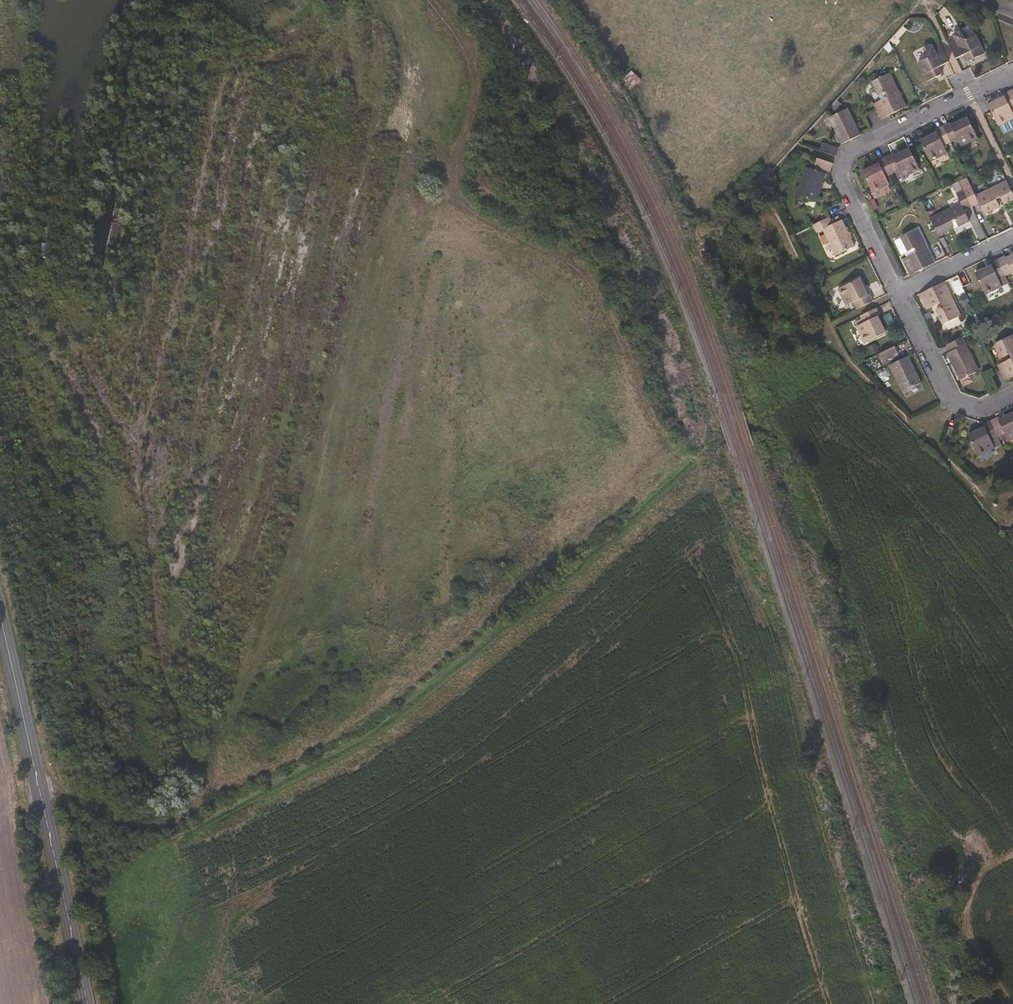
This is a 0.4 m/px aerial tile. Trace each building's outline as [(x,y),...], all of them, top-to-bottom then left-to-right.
[(985,53),(976,35),(966,39),(962,31),(954,35),(955,37),(948,40),(957,59),(967,54),(970,60),(985,53)] [(950,62),(941,44),(934,47),(932,45),(924,49),(929,57),(919,63),(928,81),(943,73),(940,67),(950,62)] [(635,87),(641,78),(631,70),(624,79),(635,87)] [(907,106),(891,72),(873,81),(880,95),(887,92),(889,96),(875,103),(882,119),(907,106)] [(1012,109),(1012,95),(1011,91),(1004,94),(1005,96),(1006,99),(999,103),(998,100),(989,104),(1000,125),(1012,118),(1012,112),(1012,110),(1012,109)] [(843,102),(838,96),(833,102),(837,108),(843,102)] [(861,135),(849,108),(830,117),(843,143),(861,135)] [(979,138),(968,117),(960,121),(961,124),(954,127),(952,124),(951,122),(944,126),(952,142),(959,138),(963,146),(979,138)] [(945,145),(952,142),(944,126),(936,130),(937,132),(939,135),(932,138),(931,135),(921,140),(932,161),(949,153),(945,145)] [(837,156),(840,147),(824,142),(821,150),(837,156)] [(921,169),(911,147),(902,152),(903,155),(896,158),(894,155),(893,153),(886,156),(894,172),(896,171),(901,169),(905,177),(921,169)] [(887,176),(894,172),(886,156),(878,160),(879,162),(881,165),(874,168),(872,166),(864,170),(874,192),(891,184),(887,176)] [(834,163),(819,158),(816,165),(832,171),(834,163)] [(817,201),(826,173),(807,166),(798,194),(817,201)] [(905,177),(901,169),(896,171),(900,179),(905,177)] [(965,190),(959,179),(952,183),(958,194),(965,190)] [(997,199),(1001,197),(1004,203),(1012,199),(1012,192),(1007,180),(976,195),(971,187),(965,190),(972,205),(978,202),(984,213),(1000,205),(997,199)] [(951,222),(956,219),(959,226),(970,220),(965,208),(972,205),(965,190),(958,194),(961,202),(931,217),(940,236),(954,228),(951,222)] [(824,229),(835,224),(831,217),(815,224),(819,232),(824,229)] [(856,246),(843,220),(835,224),(824,229),(837,255),(856,246)] [(935,262),(919,228),(902,237),(909,251),(915,248),(917,252),(904,259),(911,274),(935,262)] [(48,254),(49,242),(43,241),(41,253),(48,254)] [(1008,260),(1007,258),(1005,256),(998,259),(1006,275),(1012,272),(1012,258),(1008,260)] [(999,279),(1006,275),(998,259),(991,263),(992,265),(993,268),(986,271),(985,269),(976,273),(986,294),(1002,286),(999,279)] [(866,295),(862,288),(865,287),(861,278),(839,288),(848,305),(856,301),(859,308),(874,300),(871,293),(869,294),(866,295)] [(961,315),(951,293),(945,281),(920,293),(928,308),(941,302),(944,306),(937,310),(944,324),(961,315)] [(887,331),(882,323),(880,324),(876,317),(879,316),(881,315),(877,307),(862,314),(863,317),(865,321),(858,324),(857,325),(865,342),(887,331)] [(999,341),(1006,354),(1011,352),(1012,357),(999,363),(1007,378),(1012,375),(1012,334),(999,341)] [(980,369),(967,342),(964,335),(950,342),(954,348),(950,351),(963,377),(980,369)] [(870,356),(878,353),(875,344),(867,347),(870,356)] [(884,360),(899,353),(896,346),(880,353),(884,360)] [(922,382),(909,356),(891,365),(903,391),(922,382)] [(1007,414),(1009,417),(1002,420),(1001,417),(1000,416),(992,419),(999,434),(1007,431),(1011,438),(1012,437),(1012,412),(1007,414)] [(997,445),(994,437),(999,434),(992,419),(985,423),(986,424),(987,427),(981,431),(979,428),(969,432),(980,453),(997,445)] [(1003,442),(999,434),(994,437),(997,445),(1003,442)]
